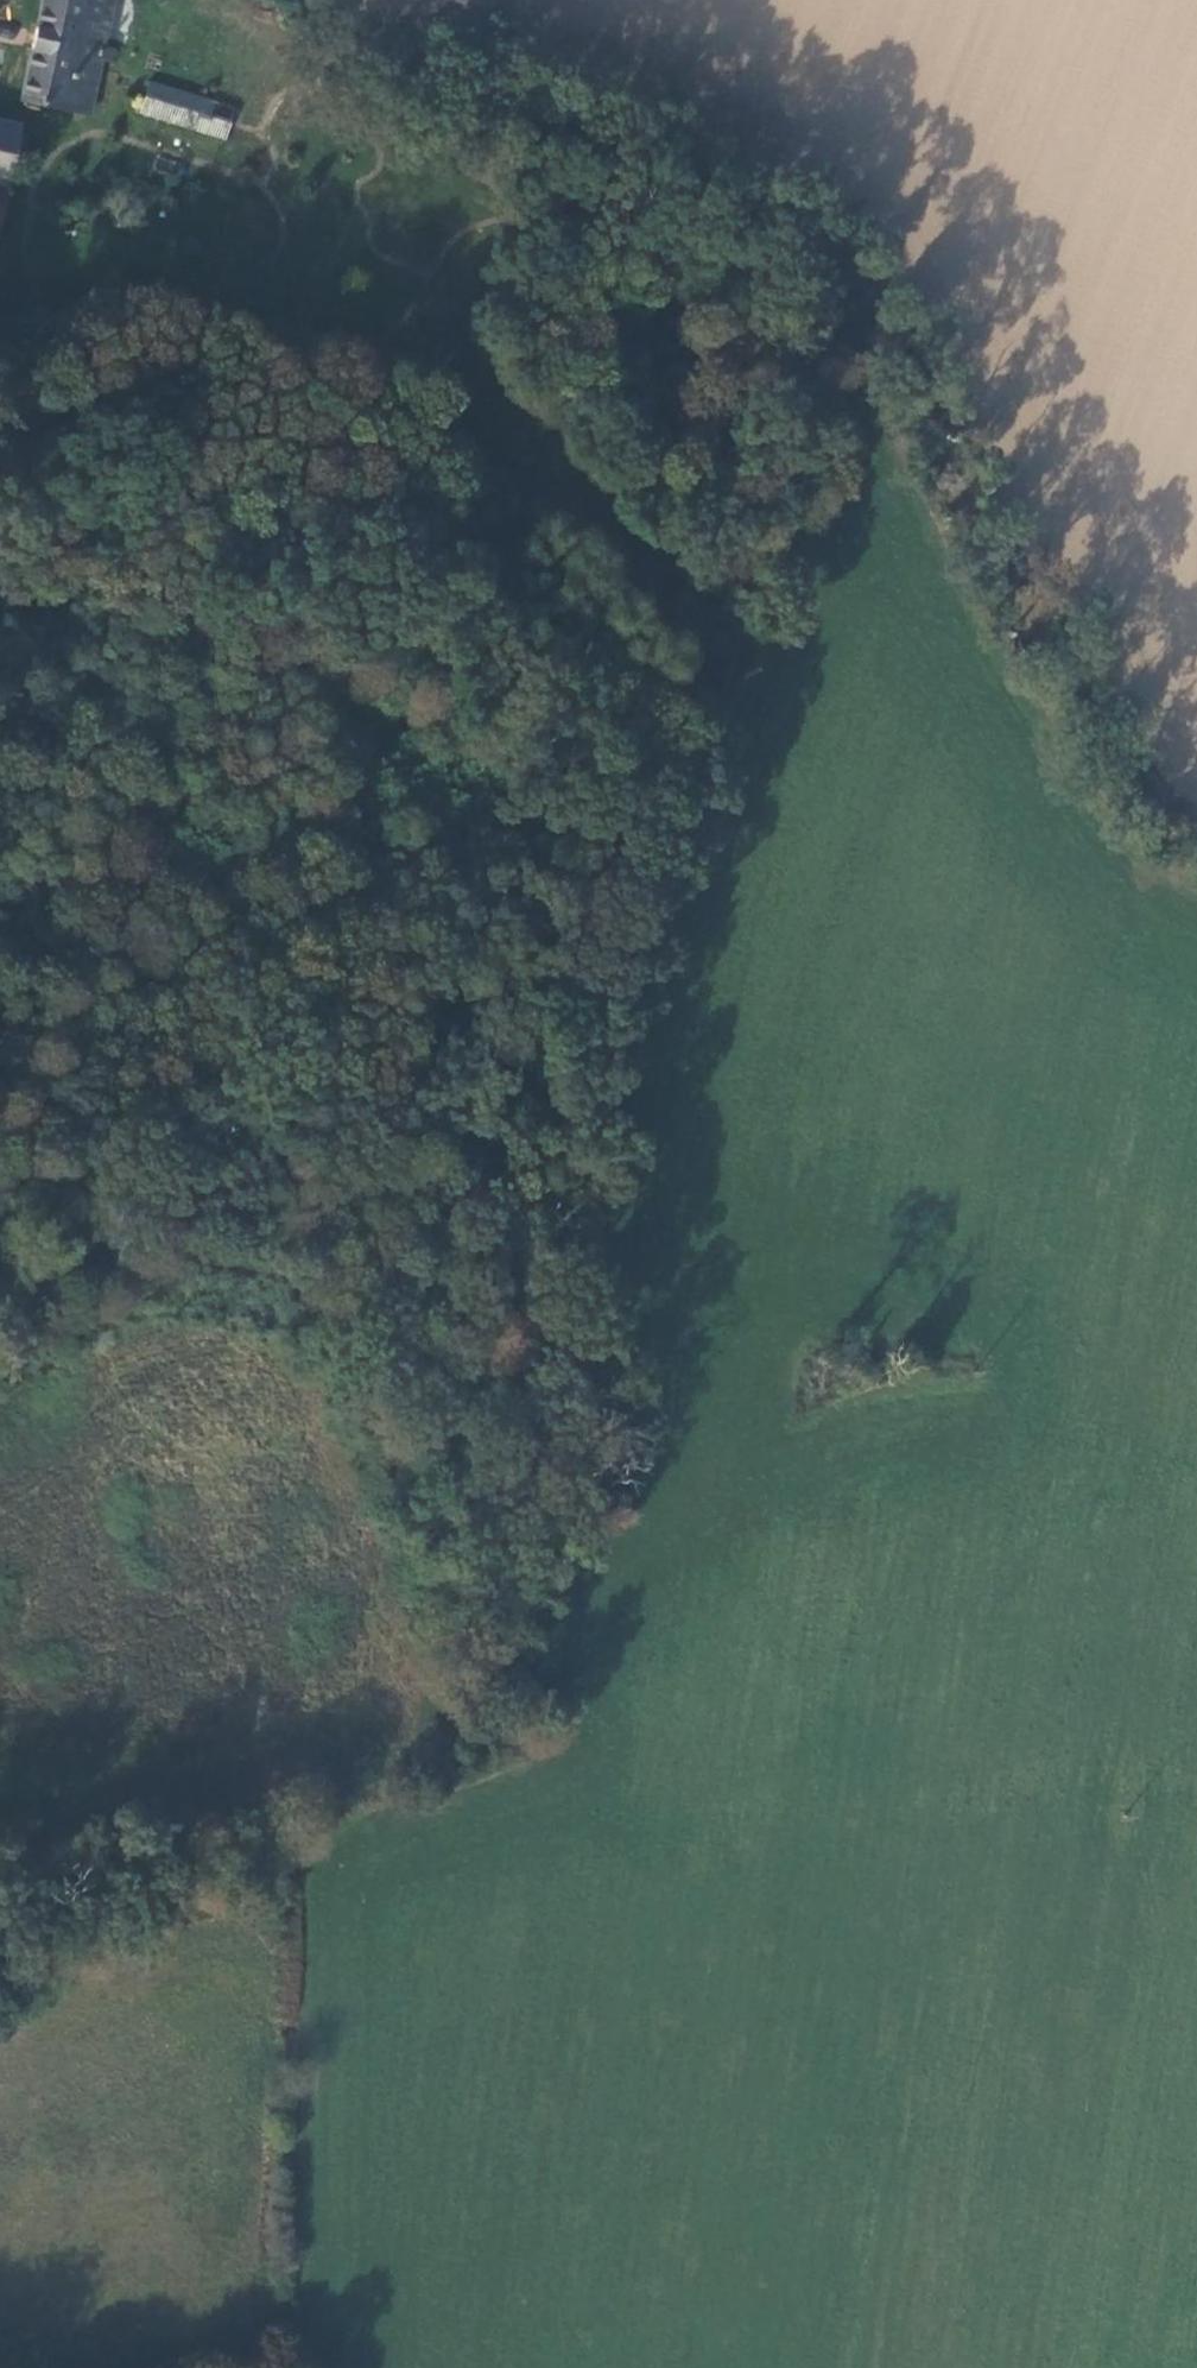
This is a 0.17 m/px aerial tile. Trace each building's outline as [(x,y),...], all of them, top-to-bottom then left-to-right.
[(37,42),(24,104),(92,118),(116,0),(46,0),(37,42)] [(240,110),(152,83),(143,116),(230,144),(240,110)] [(9,188),(22,129),(0,124),(0,186),(9,188)] [(0,186),(0,228),(9,188),(0,186)]
